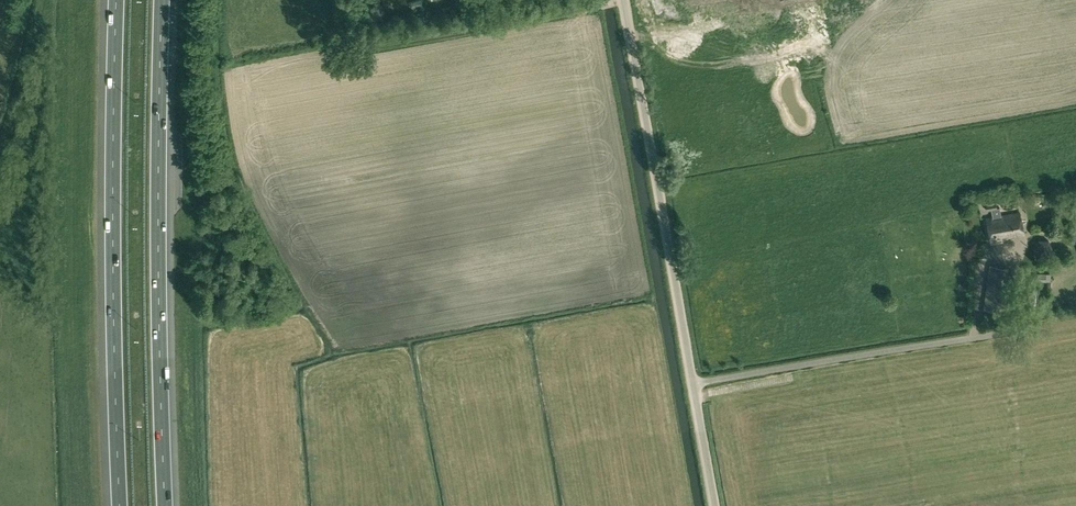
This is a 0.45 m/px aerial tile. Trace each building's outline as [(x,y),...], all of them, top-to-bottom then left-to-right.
[(1001,215),(1000,207),(992,209),(993,217),(986,218),(991,242),(1002,240),(1002,238),(1023,233),(1019,212),(1001,215)] [(1049,239),(1038,238),(1033,247),(1037,256),(1047,257),(1054,248),(1049,239)] [(1004,311),(1010,268),(999,266),(997,266),(989,265),(983,309),(992,310),(1004,311)] [(1036,303),(1037,289),(1023,288),(1022,302),(1022,308),(1035,309),(1036,303)]
